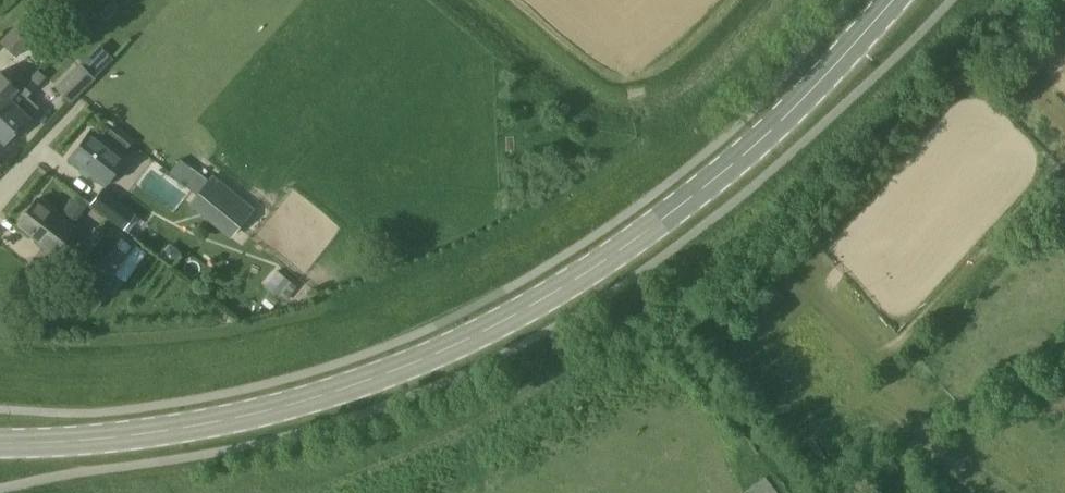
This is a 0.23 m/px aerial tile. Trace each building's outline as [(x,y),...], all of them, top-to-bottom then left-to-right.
[(0,41),(17,57),(30,43),(42,30),(24,14),(12,27),(0,41)] [(77,96),(96,77),(82,63),(57,87),(71,102),(77,96)] [(10,98),(19,89),(30,78),(22,70),(11,81),(0,71),(0,109),(10,98)] [(30,78),(19,89),(10,98),(0,109),(0,137),(6,143),(30,117),(39,107),(28,96),(38,85),(30,78)] [(130,144),(110,129),(102,139),(90,131),(70,157),(107,184),(127,158),(122,155),(130,144)] [(209,180),(195,169),(183,184),(196,195),(189,203),(231,238),(255,209),(213,175),(209,180)] [(136,215),(101,189),(89,204),(124,231),(136,215)] [(54,253),(74,226),(37,197),(17,224),(54,253)] [(116,244),(97,230),(79,254),(99,269),(117,245),(116,244)] [(117,245),(126,252),(131,245),(121,238),(116,244),(117,245)] [(284,277),(272,292),(283,301),(294,286),(284,277)] [(741,492),(778,492),(766,475),(741,492)]
